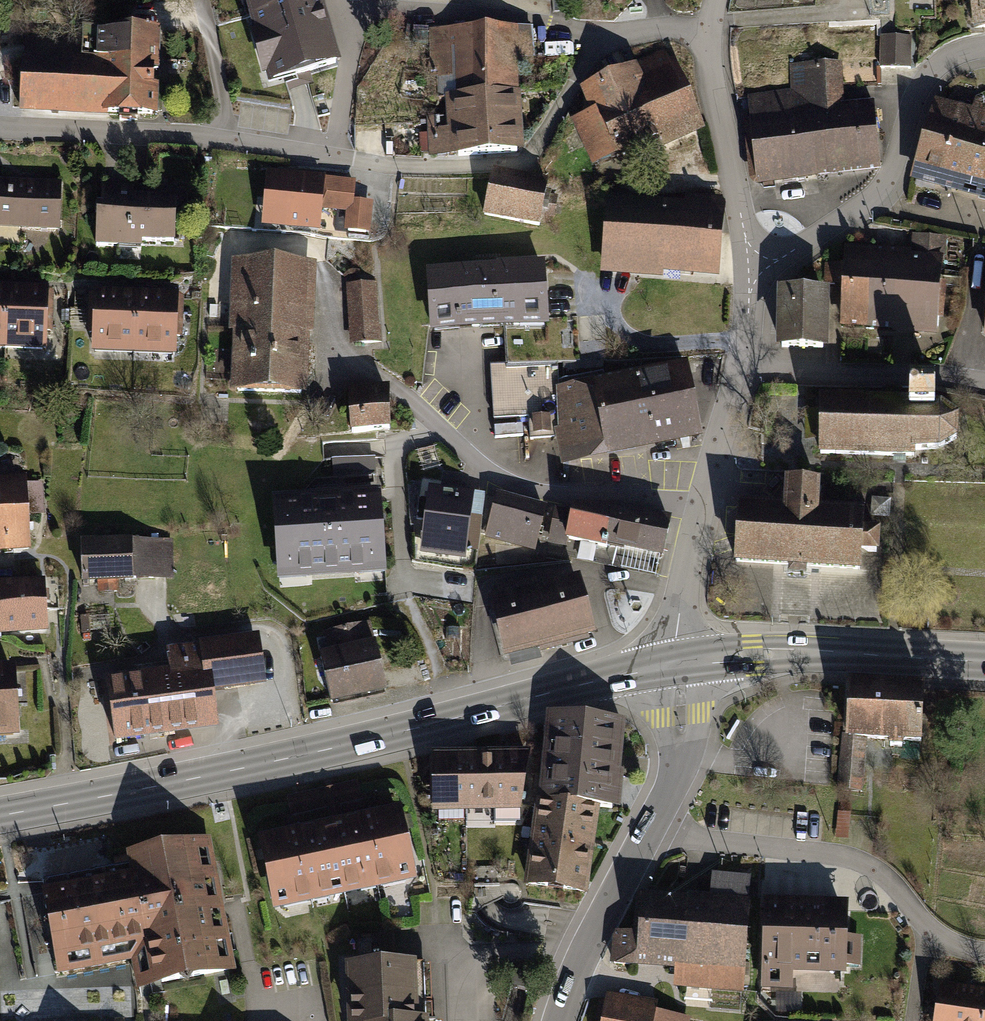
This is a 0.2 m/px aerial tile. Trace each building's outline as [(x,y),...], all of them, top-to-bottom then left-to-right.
[(261,90),(335,69),(315,0),(235,0),(261,90)] [(965,35),(984,32),(984,0),(960,0),(965,35)] [(106,58),(28,56),(26,110),(166,114),(169,23),(107,21),(106,58)] [(531,21),(432,25),(438,155),(526,151),(523,82),(534,82),(531,21)] [(912,41),(879,39),(877,73),(910,75),(912,41)] [(594,112),(575,121),(598,171),(627,158),(631,167),(709,131),(671,48),(583,88),(594,112)] [(792,92),(751,97),(763,191),(875,174),(868,110),(842,114),(841,64),(792,68),(792,92)] [(977,100),(974,111),(938,101),(920,168),(984,185),(984,102),(977,100)] [(360,194),(362,174),(270,166),(265,222),(326,227),(328,204),(350,206),(348,226),(376,228),(378,196),(360,194)] [(558,184),(500,173),(492,219),(550,229),(558,184)] [(0,178),(0,229),(66,231),(68,180),(0,178)] [(184,191),(103,188),(102,246),(147,247),(147,240),(183,241),(184,191)] [(732,207),(610,198),(605,270),(727,279),(732,207)] [(942,258),(844,252),(839,327),(937,333),(942,258)] [(316,261),(237,259),(235,392),(314,394),(316,261)] [(539,265),(421,275),(426,335),(543,326),(539,265)] [(341,284),(346,346),(377,344),(372,282),(341,284)] [(0,286),(0,347),(54,348),(56,287),(0,286)] [(186,294),(100,291),(98,351),(184,354),(186,294)] [(829,296),(778,295),(776,355),(828,356),(829,296)] [(694,362),(556,386),(569,461),(707,437),(694,362)] [(347,437),(385,435),(383,390),(345,391),(347,437)] [(912,400),(821,398),(821,458),(918,461),(919,454),(944,454),(962,442),(962,420),(943,405),(942,391),(914,390),(912,400)] [(381,454),(338,457),(340,475),(382,472),(381,454)] [(788,509),(740,507),(737,568),(865,573),(867,511),(824,510),(825,481),(789,480),(788,509)] [(0,483),(0,554),(35,552),(30,481),(0,483)] [(431,488),(423,555),(469,560),(477,493),(431,488)] [(272,585),(381,578),(376,493),(267,500),(272,585)] [(504,494),(493,538),(538,550),(549,505),(504,494)] [(580,537),(670,554),(677,516),(582,498),(579,515),(559,512),(552,548),(577,552),(580,537)] [(125,545),(77,546),(78,586),(126,584),(125,545)] [(492,605),(506,662),(597,638),(582,582),(492,605)] [(3,636),(53,634),(51,584),(1,585),(3,636)] [(113,679),(124,750),(224,735),(218,695),(274,686),(265,629),(177,642),(180,657),(155,661),(157,672),(113,679)] [(324,658),(336,705),(391,690),(378,644),(324,658)] [(20,739),(17,666),(0,666),(0,739),(20,739)] [(926,693),(846,688),(843,744),(922,749),(926,693)] [(617,725),(552,719),(544,797),(538,796),(530,887),(581,892),(590,805),(613,807),(616,777),(612,776),(617,725)] [(529,751),(438,752),(438,805),(519,803),(529,751)] [(407,805),(266,839),(283,909),(424,876),(407,805)] [(132,863),(42,880),(60,972),(133,958),(139,986),(231,969),(206,841),(131,855),(132,863)] [(754,898),(650,892),(648,931),(619,929),(617,965),(680,969),(679,989),(748,993),(754,898)] [(858,902),(768,897),(763,989),(798,990),(798,973),(855,976),(858,902)] [(352,962),(356,1020),(437,1020),(434,957),(352,962)] [(944,982),(939,1020),(984,1020),(984,987),(944,982)] [(601,1000),(598,1020),(694,1020),(695,1015),(601,1000)]
